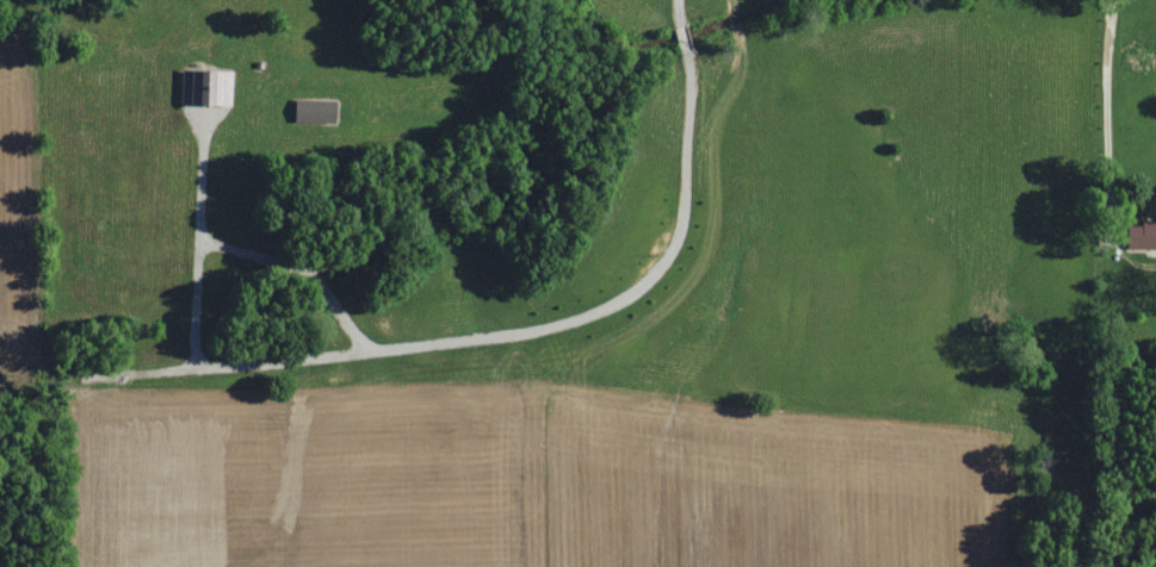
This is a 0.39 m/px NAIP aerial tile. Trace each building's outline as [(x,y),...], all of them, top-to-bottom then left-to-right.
[(338,123),(338,101),(297,100),(297,122),(338,123)] [(1133,222),(1133,249),(1155,249),(1155,222),(1133,222)]
